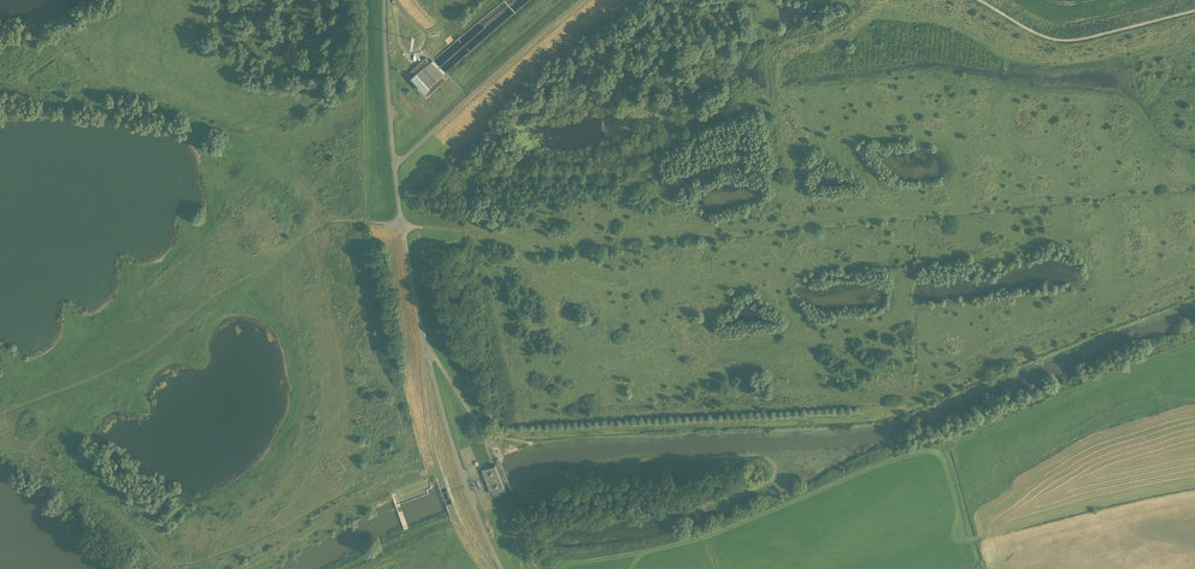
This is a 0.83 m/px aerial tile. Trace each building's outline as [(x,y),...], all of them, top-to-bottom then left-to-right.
[(412,78),(424,91),(424,92),(428,96),(446,80),(442,76),(446,73),(433,58),(429,61),(426,57),(408,74),(412,78)] [(490,493),(504,488),(495,464),(481,469),(490,493)]
